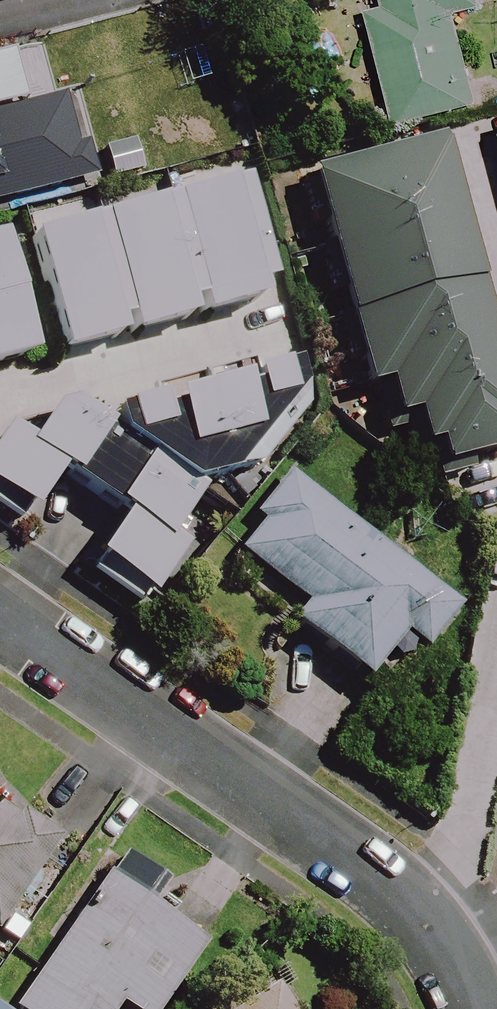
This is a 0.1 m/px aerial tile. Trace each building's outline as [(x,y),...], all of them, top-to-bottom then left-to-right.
[(473,0),(380,0),(383,11),(366,15),(394,127),(476,107),(453,15),(475,9),(473,0)] [(342,331),(474,299),(436,146),(304,178),(342,331)] [(9,270),(3,247),(2,241),(0,242),(0,507),(24,523),(54,478),(117,521),(86,567),(144,606),(179,553),(165,544),(202,487),(249,475),(281,441),(305,434),(239,185),(23,242),(29,265),(9,270)] [(342,331),(357,396),(378,391),(386,427),(406,423),(415,461),(496,441),(496,394),(474,299),(342,331)] [(453,614),(290,481),(231,553),(300,610),(286,627),(359,686),(397,640),(417,657),(453,614)] [(67,836),(0,790),(0,935),(67,836)] [(101,882),(15,1008),(159,1008),(200,949),(101,882)] [(270,992),(245,1008),(281,1008),(270,992)]
